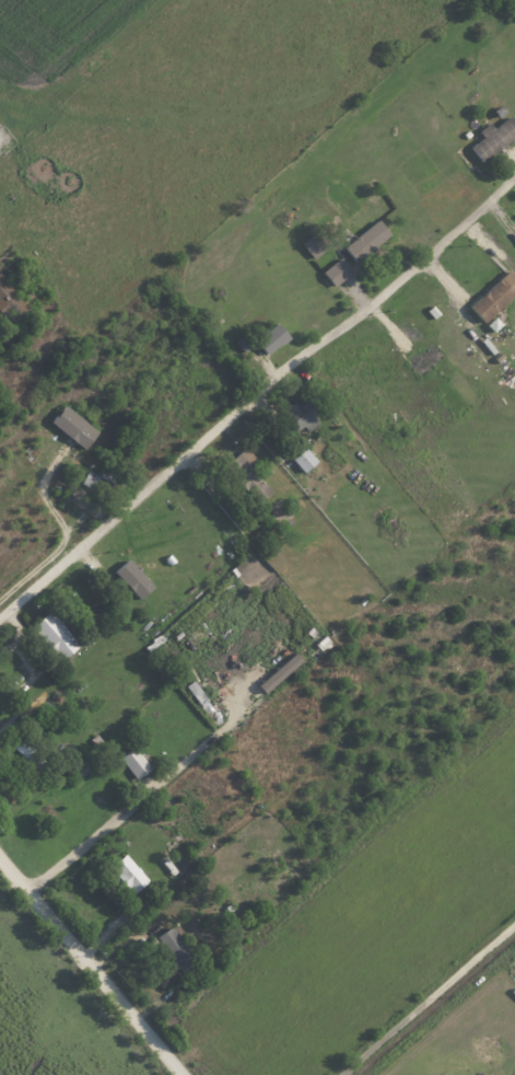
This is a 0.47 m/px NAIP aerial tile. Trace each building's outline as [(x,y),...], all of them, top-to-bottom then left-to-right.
[(480,137),(467,144),(475,158),(514,138),(514,127),(509,116),(487,127),(485,123),(475,128),(480,137)] [(339,250),(352,264),(385,233),(372,219),(339,250)] [(318,272),(330,287),(348,272),(336,258),(318,272)] [(502,269),(464,309),(481,325),(514,288),(514,282),(502,269)] [(6,305),(13,313),(23,304),(0,279),(0,311),(6,305)] [(251,342),(263,356),(286,337),(274,322),(251,342)] [(402,366),(416,380),(441,356),(428,342),(402,366)] [(45,425),(81,448),(93,429),(57,406),(45,425)] [(255,460),(241,446),(227,462),(233,468),(227,474),(257,502),(270,488),(248,468),(255,460)] [(288,459),(300,472),(313,461),(302,448),(288,459)] [(108,573),(134,601),(150,587),(123,558),(108,573)] [(32,626),(50,611),(79,645),(60,661),(32,626)] [(296,661),(289,653),(253,686),(261,694),(296,661)] [(12,745),(24,735),(42,754),(48,750),(55,756),(36,772),(12,745)] [(133,780),(148,767),(129,745),(114,758),(133,780)] [(84,762),(90,771),(79,777),(73,770),(84,762)] [(126,894),(143,882),(123,853),(106,864),(126,894)] [(151,938),(179,972),(194,960),(167,925),(151,938)]
